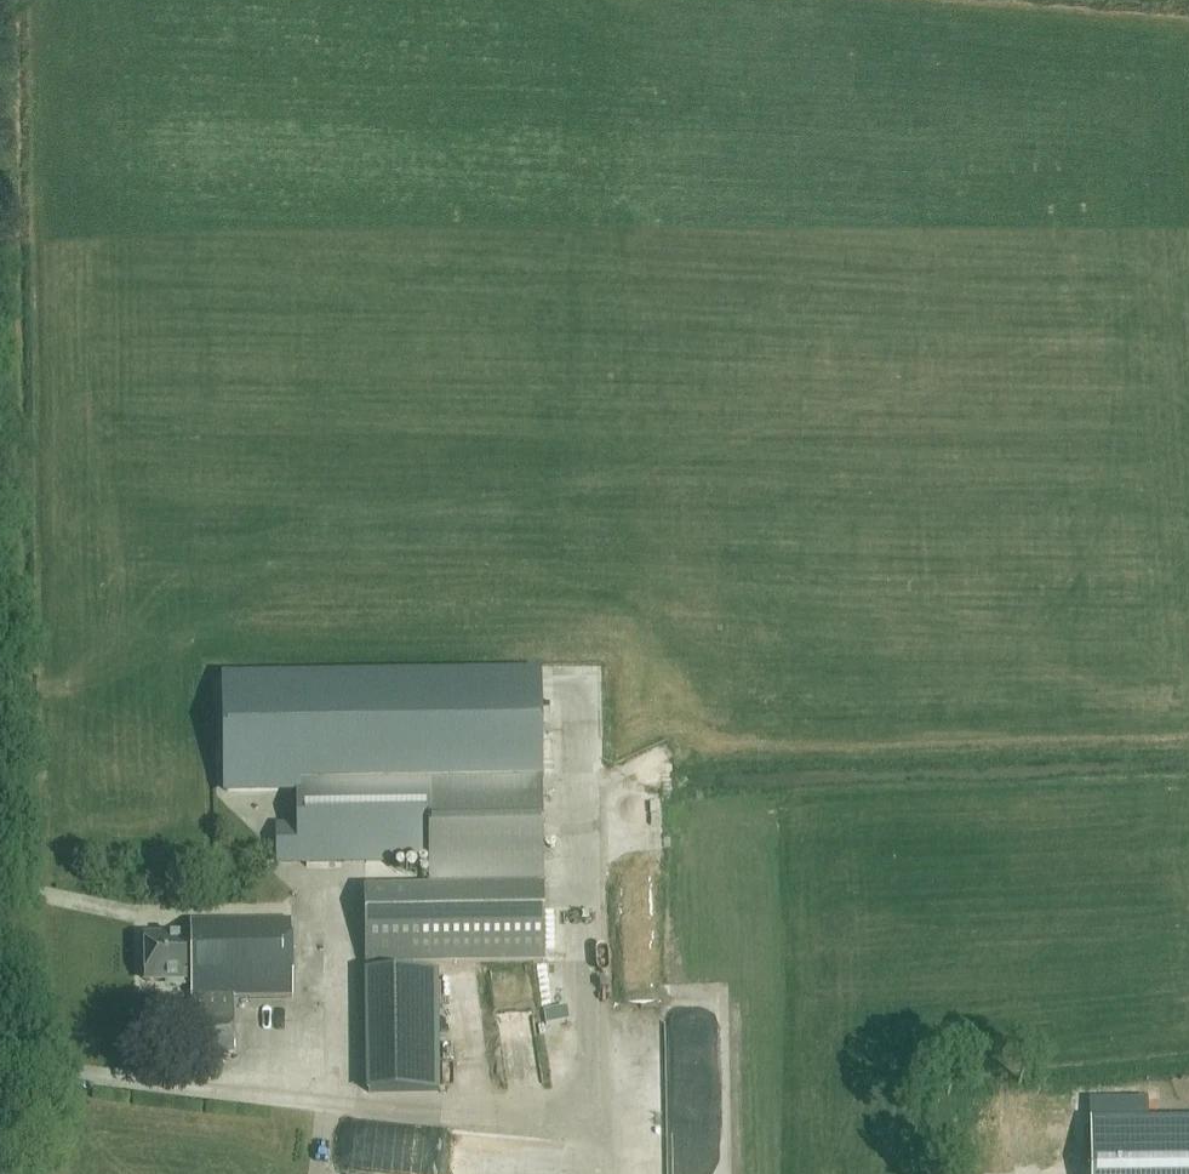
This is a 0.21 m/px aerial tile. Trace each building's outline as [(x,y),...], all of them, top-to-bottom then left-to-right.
[(435,885),(542,882),(539,676),(224,680),(226,792),(227,792),(227,779),(296,778),(297,779),(297,825),(276,826),(277,863),(298,863),(434,861),(435,885)] [(549,961),(548,906),(371,911),(372,966),(549,961)] [(231,921),(233,998),(292,996),(290,920),(231,921)] [(234,1049),(233,998),(231,921),(189,922),(190,938),(146,939),(147,981),(174,981),(174,986),(192,986),(192,997),(195,997),(196,1049),(234,1049)] [(366,974),(368,1093),(439,1092),(437,973),(366,974)] [(1090,1173),(1188,1173),(1188,1123),(1090,1124),(1090,1173)] [(474,1141),(406,1135),(405,1147),(379,1145),(380,1134),(372,1133),(369,1172),(385,1173),(471,1173),(474,1141)]
